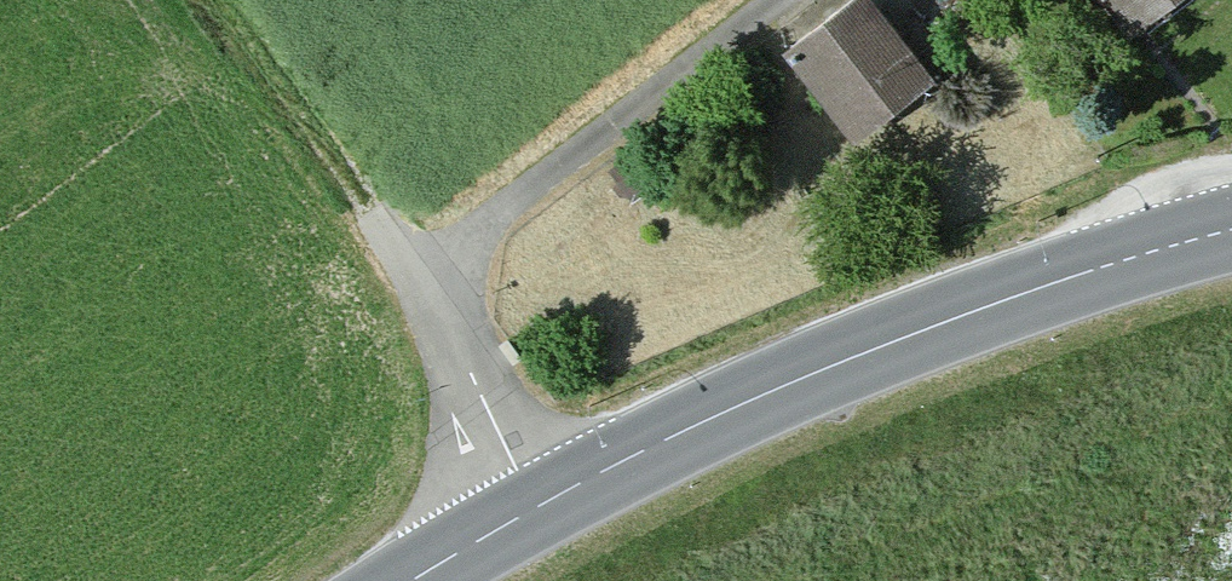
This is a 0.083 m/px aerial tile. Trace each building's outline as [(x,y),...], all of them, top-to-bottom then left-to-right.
[(793,39),(859,122),(929,67),(876,0),(842,0),(793,39)] [(1121,34),(1167,0),(1096,0),(1121,34)]
